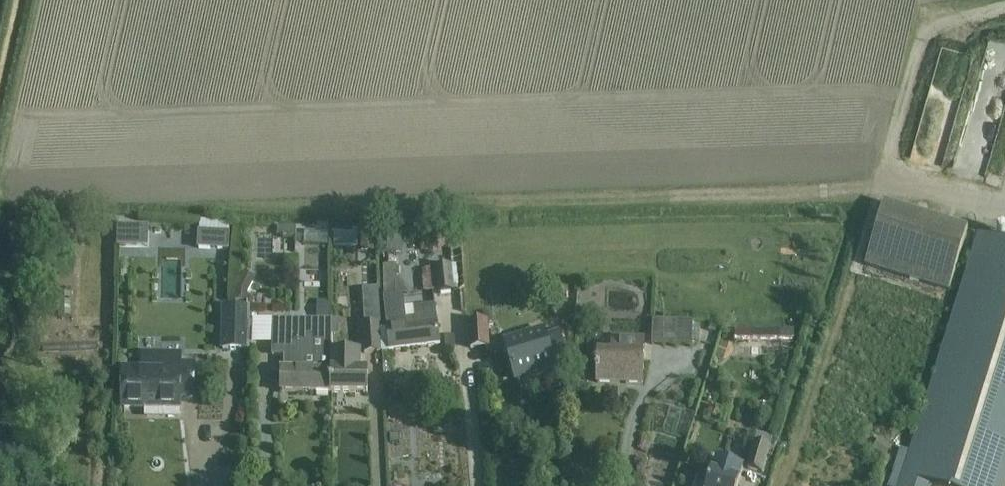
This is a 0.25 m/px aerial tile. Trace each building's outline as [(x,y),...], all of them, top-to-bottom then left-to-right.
[(863,265),(947,290),(965,229),(881,203),(863,265)] [(166,252),(168,212),(145,211),(143,251),(166,252)] [(322,236),(346,236),(345,221),(322,222),(322,236)] [(304,227),(288,226),(286,245),(303,246),(304,227)] [(199,248),(229,250),(229,233),(200,232),(199,248)] [(902,477),(931,485),(1004,485),(1004,483),(1004,241),(976,232),(902,477)] [(434,267),(437,291),(438,294),(453,292),(450,265),(434,267)] [(383,297),(387,330),(389,348),(389,350),(440,344),(440,342),(435,305),(412,308),(413,318),(404,319),(402,295),(383,297)] [(363,302),(364,354),(380,354),(379,326),(382,326),(381,302),(363,302)] [(224,350),(249,350),(249,311),(225,310),(224,350)] [(562,312),(562,328),(572,328),(571,312),(562,312)] [(333,321),(273,320),(273,344),(273,357),(284,357),(284,366),(282,366),(282,373),(281,393),(333,394),(333,353),(333,321)] [(652,345),(692,346),(693,323),(653,321),(652,345)] [(469,323),(471,349),(489,348),(487,322),(469,323)] [(807,330),(766,331),(766,323),(749,323),(749,337),(759,336),(759,352),(792,351),(791,338),(807,338),(807,330)] [(543,334),(525,340),(506,345),(515,377),(553,365),(552,359),(566,355),(559,332),(544,336),(543,334)] [(598,354),(598,363),(597,383),(643,385),(644,340),(613,339),(612,355),(598,354)] [(360,353),(333,353),(333,394),(367,394),(367,373),(367,372),(359,371),(360,353)] [(124,372),(124,407),(180,407),(180,397),(193,397),(193,364),(179,364),(180,355),(142,355),(142,372),(124,372)] [(747,469),(762,474),(773,439),(757,434),(747,469)] [(697,485),(738,485),(743,468),(717,460),(713,473),(712,472),(711,476),(709,483),(699,480),(697,485)] [(931,485),(902,477),(899,485),(931,485)]
